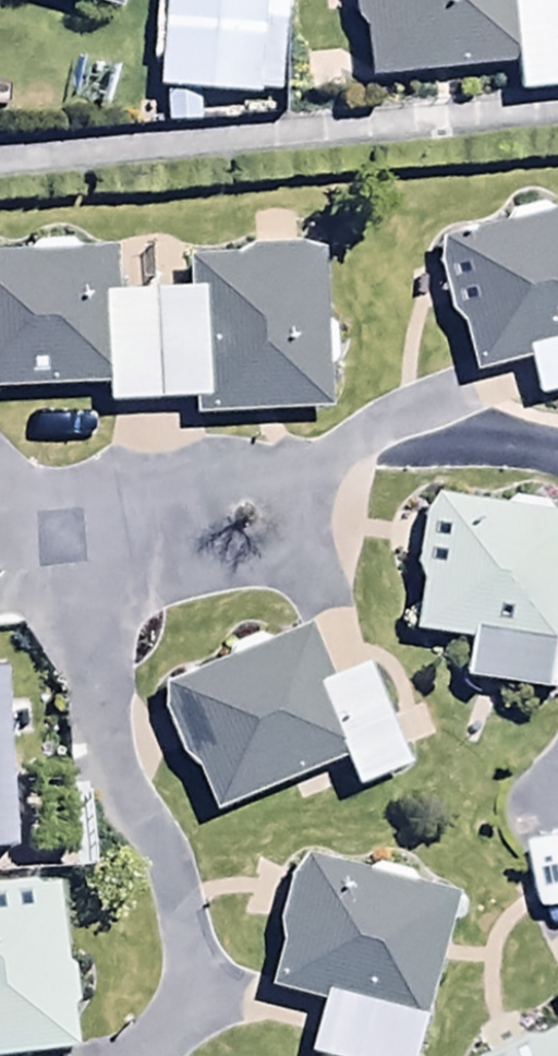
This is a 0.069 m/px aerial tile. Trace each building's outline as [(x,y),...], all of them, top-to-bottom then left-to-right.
[(118,13),(122,0),(70,0),(118,13)] [(161,91),(165,127),(198,123),(196,95),(257,101),(268,0),(166,0),(156,91),(161,91)] [(353,22),(365,37),(368,77),(513,68),(515,97),(557,95),(557,0),(351,0),(353,22)] [(507,230),(431,245),(447,329),(461,326),(470,377),(528,365),(535,399),(557,394),(557,221),(549,222),(547,208),(505,217),(507,230)] [(27,257),(0,258),(0,391),(102,389),(103,405),(188,403),(189,420),(323,417),(319,242),(246,243),(246,260),(183,262),(183,293),(114,295),(113,255),(79,256),(78,240),(27,241),(27,257)] [(508,511),(424,496),(408,581),(421,583),(412,630),(470,641),(463,680),(557,696),(557,691),(557,517),(556,517),(557,508),(510,499),(508,511)] [(323,685),(303,632),(156,689),(206,817),(343,764),(355,792),(404,773),(364,669),(323,685)] [(0,675),(0,862),(9,862),(0,675)] [(459,902),(292,854),(272,923),(280,925),(260,996),(315,1012),(303,1055),(414,1055),(459,902)] [(75,1054),(62,885),(0,890),(0,1055),(54,1055),(75,1054)] [(511,1055),(557,1055),(557,1031),(511,1055)]
